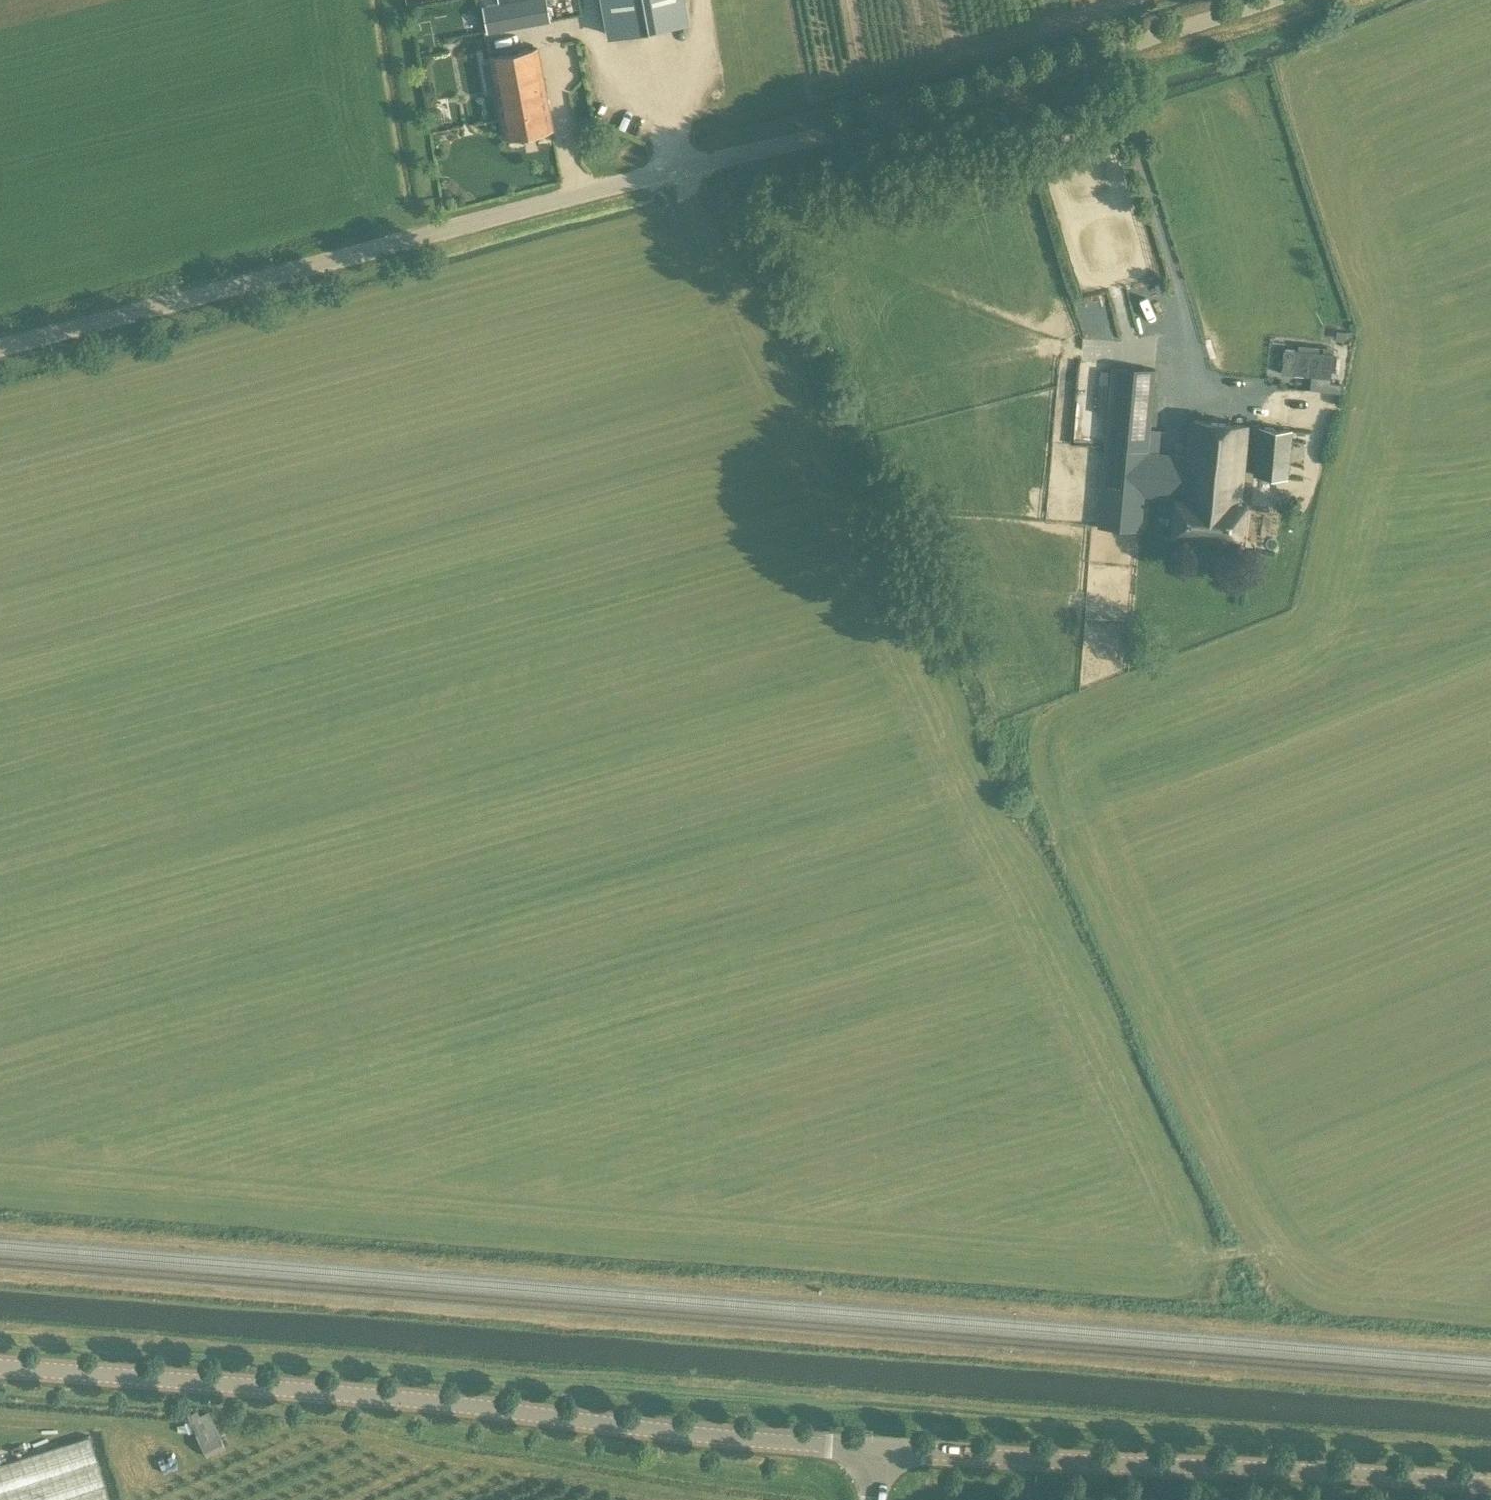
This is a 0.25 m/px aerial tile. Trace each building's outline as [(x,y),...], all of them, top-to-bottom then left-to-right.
[(468,2),(470,14),(486,11),(489,28),(552,17),(549,0),(478,0),(468,2)] [(608,34),(688,19),(684,0),(602,0),(608,34)] [(537,47),(490,56),(504,135),(552,127),(537,47)] [(480,54),(439,62),(455,142),(496,134),(480,54)] [(1297,349),(1283,348),(1281,372),(1310,375),(1309,389),(1340,391),(1341,383),(1330,382),(1333,347),(1298,344),(1297,349)] [(1144,496),(1174,498),(1171,535),(1243,541),(1246,503),(1240,503),(1247,425),(1190,420),(1187,455),(1147,451),(1156,368),(1111,365),(1097,525),(1140,530),(1144,496)] [(1291,429),(1258,425),(1253,475),(1287,479),(1291,429)] [(186,1415),(207,1457),(226,1448),(208,1410),(199,1415),(196,1410),(186,1415)] [(89,1435),(0,1463),(0,1499),(110,1499),(89,1435)]
